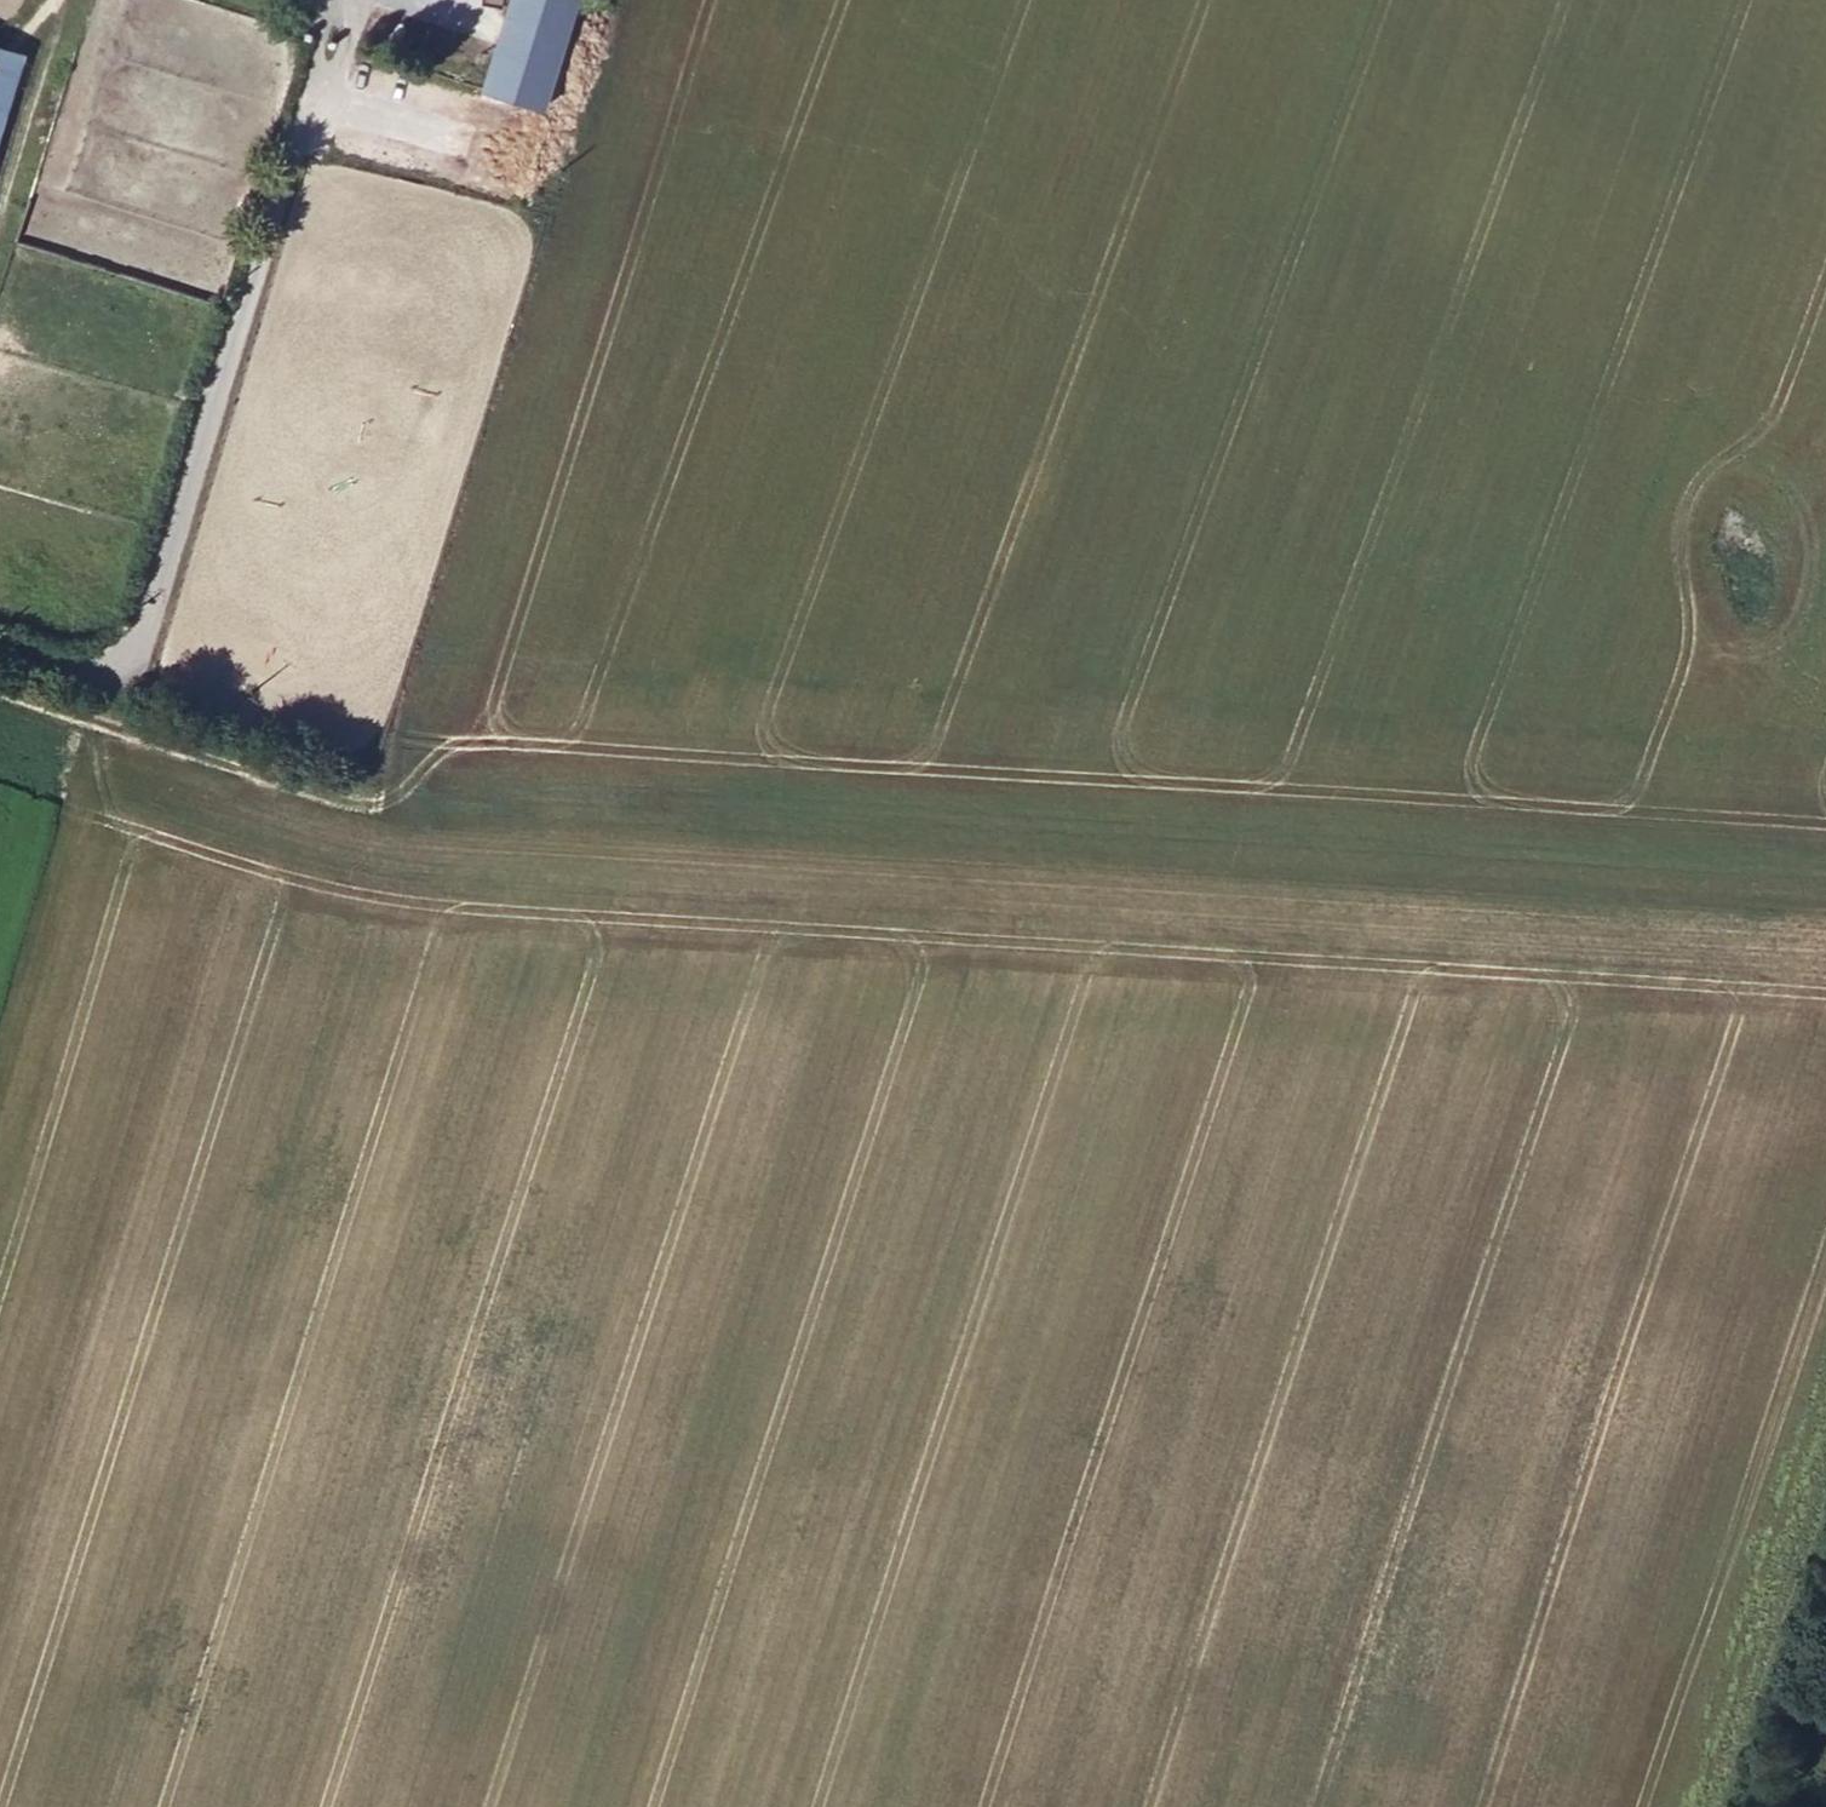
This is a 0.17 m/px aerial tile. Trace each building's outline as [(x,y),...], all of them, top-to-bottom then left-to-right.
[(0,43),(0,132),(27,52),(0,43)]
